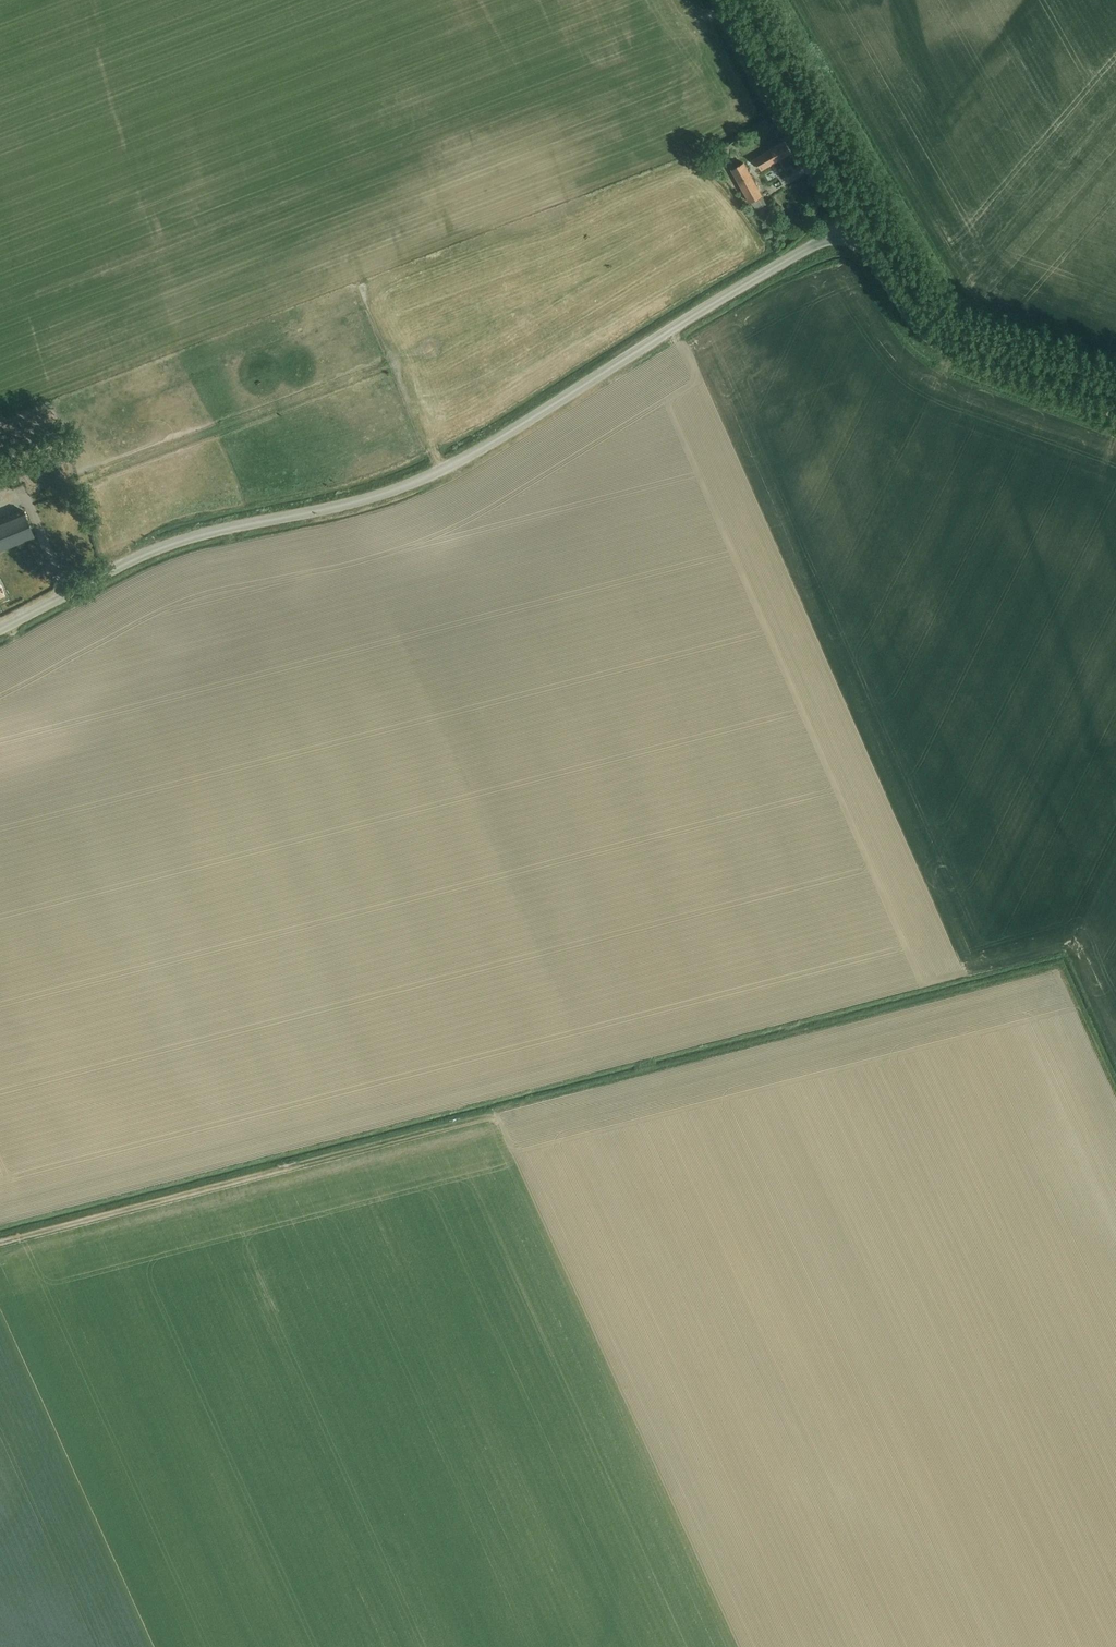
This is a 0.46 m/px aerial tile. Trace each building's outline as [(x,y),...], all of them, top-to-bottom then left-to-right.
[(761,168),(775,160),(792,151),(786,141),(756,158),(761,168)] [(745,162),(733,169),(751,200),(762,193),(745,162)] [(34,535),(24,509),(0,519),(0,549),(34,535)]
